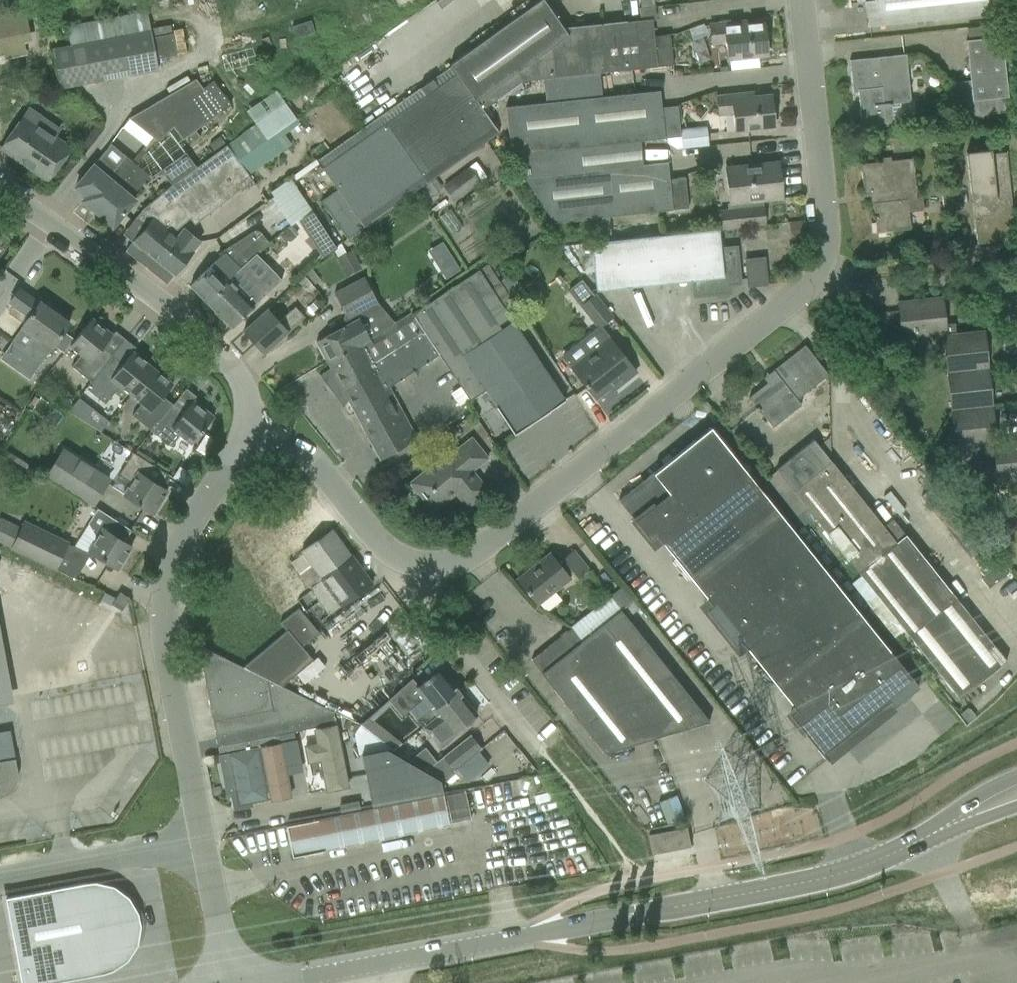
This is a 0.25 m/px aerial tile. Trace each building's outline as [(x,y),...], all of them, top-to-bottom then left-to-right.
[(467,52),(500,96),(521,81),(543,79),(637,69),(634,38),(632,21),(601,24),(564,28),(543,0),(539,0),(467,52)] [(856,2),(864,2),(866,26),(982,14),(998,12),(997,0),(856,0),(856,2)] [(654,7),(640,8),(638,8),(639,20),(652,19),(652,20),(656,20),(654,7)] [(31,42),(24,9),(0,14),(0,56),(3,55),(4,60),(26,55),(23,43),(31,42)] [(152,37),(150,30),(147,11),(66,27),(70,45),(52,48),(60,88),(158,69),(156,59),(177,55),(172,33),(152,37)] [(639,20),(632,21),(634,38),(653,36),(652,20),(652,19),(639,20)] [(312,32),(308,21),(290,27),(294,38),(312,32)] [(747,25),(746,21),(709,25),(711,43),(725,41),(727,59),(732,59),(734,69),(751,68),(749,57),(767,55),(763,23),(747,25)] [(653,36),(634,38),(637,69),(657,67),(655,48),(671,46),(669,34),(653,36)] [(1001,36),(967,40),(965,40),(970,80),(955,82),(958,117),(1004,112),(1009,112),(1008,97),(1001,36)] [(673,65),(671,46),(655,48),(657,67),(673,65)] [(452,65),(451,66),(482,109),(500,96),(467,52),(450,64),(452,65)] [(910,102),(905,55),(849,61),(853,93),(858,92),(861,126),(885,124),(883,107),(891,106),(891,104),(910,102)] [(347,239),(457,161),(444,142),(449,138),(437,120),(454,108),(467,127),(470,125),(482,144),(498,133),(482,109),(451,66),(317,160),(337,189),(320,201),(347,239)] [(195,79),(134,114),(161,137),(173,127),(182,140),(188,135),(193,141),(199,136),(195,130),(230,104),(213,80),(202,88),(195,79)] [(661,108),(659,91),(639,93),(505,107),(510,155),(661,139),(680,137),(683,148),(708,146),(706,126),(680,129),(677,106),(661,108)] [(754,97),(753,93),(716,97),(718,115),(733,113),(735,131),(774,127),(770,95),(754,97)] [(444,142),(457,161),(482,144),(470,125),(467,127),(454,108),(437,120),(449,138),(444,142)] [(27,110),(1,146),(48,180),(71,148),(54,136),(58,132),(27,110)] [(145,226),(132,241),(153,258),(145,267),(166,284),(174,275),(187,259),(194,251),(202,242),(183,227),(175,237),(172,233),(190,219),(195,225),(252,180),(248,174),(276,152),(254,124),(227,145),(143,208),(142,209),(135,218),(145,226)] [(93,165),(75,186),(86,195),(82,200),(98,213),(137,166),(136,165),(148,148),(152,145),(157,141),(152,137),(145,146),(132,161),(125,156),(119,163),(105,152),(93,166),(93,165)] [(219,137),(209,145),(214,151),(224,143),(219,137)] [(639,141),(510,155),(524,178),(554,223),(591,219),(594,242),(610,241),(607,217),(609,217),(655,211),(688,208),(685,177),(669,179),(667,162),(642,165),(639,141)] [(991,154),(991,150),(966,153),(971,203),(972,203),(977,244),(1015,240),(1006,152),(991,154)] [(916,198),(912,159),(860,164),(863,193),(871,193),(876,233),(906,229),(904,213),(923,210),(922,197),(916,198)] [(756,207),(756,201),(782,198),(778,162),(726,168),(730,210),(720,211),(722,229),(764,224),(762,206),(756,207)] [(113,226),(126,210),(134,200),(131,197),(149,176),(137,166),(98,213),(113,226)] [(454,200),(480,180),(470,166),(444,186),(454,200)] [(152,181),(160,191),(171,183),(163,173),(152,181)] [(307,211),(311,208),(290,178),(270,191),(273,196),(271,197),(289,223),(306,210),(307,211)] [(430,196),(442,188),(435,179),(424,187),(430,196)] [(942,208),(952,207),(950,190),(941,191),(942,208)] [(312,210),(298,220),(323,258),(337,248),(312,210)] [(802,222),(789,223),(790,238),(803,237),(802,222)] [(288,228),(279,235),(283,240),(290,241),(295,237),(288,228)] [(718,229),(631,238),(610,241),(594,242),(591,243),(596,291),(691,280),(693,297),(730,293),(729,285),(740,284),(736,247),(720,249),(718,229)] [(204,272),(190,286),(207,302),(229,282),(228,281),(237,271),(242,267),(255,254),(256,255),(257,254),(255,253),(259,249),(260,250),(268,242),(260,232),(259,231),(257,230),(255,230),(254,231),(221,251),(223,253),(204,272)] [(345,272),(358,265),(352,251),(338,258),(345,272)] [(451,256),(438,265),(446,278),(460,270),(451,256)] [(766,284),(764,258),(745,260),(748,286),(766,284)] [(564,400),(553,383),(512,322),(490,288),(498,282),(487,265),(412,312),(439,354),(460,387),(469,400),(485,390),(514,433),(564,400)] [(519,266),(508,273),(515,284),(526,278),(519,266)] [(229,282),(207,302),(231,327),(253,306),(281,280),(272,270),(258,283),(242,267),(237,271),(228,281),(229,282)] [(346,325),(316,341),(327,362),(384,330),(370,305),(377,302),(378,301),(364,276),(334,293),(344,313),(350,323),(346,325)] [(598,328),(611,317),(594,295),(594,296),(581,280),(568,290),(598,328)] [(38,303),(19,289),(9,303),(29,316),(22,326),(23,326),(11,342),(41,363),(53,346),(57,340),(63,332),(69,323),(39,302),(38,303)] [(902,340),(944,335),(945,335),(944,324),(941,296),(898,301),(902,340)] [(278,340),(304,318),(295,307),(278,322),(267,310),(258,317),(243,331),(263,353),(278,340)] [(439,354),(412,312),(384,330),(327,361),(337,379),(329,386),(327,384),(326,385),(335,396),(336,395),(335,394),(342,388),(380,460),(417,440),(407,423),(389,387),(410,373),(416,375),(417,368),(439,354)] [(91,382),(112,355),(102,347),(112,335),(92,318),(70,345),(81,354),(71,366),(91,382)] [(955,333),(954,323),(944,324),(945,335),(944,335),(952,410),(990,406),(982,330),(955,333)] [(57,340),(53,346),(63,353),(73,339),(63,332),(57,340)] [(612,392),(622,383),(636,372),(608,338),(571,367),(596,398),(608,388),(612,392)] [(772,428),(788,416),(801,405),(797,400),(812,387),(828,375),(805,345),(772,370),(763,378),(766,383),(749,397),(772,428)] [(152,367),(132,351),(122,364),(112,355),(91,382),(86,388),(105,404),(120,386),(131,395),(152,367)] [(151,431),(173,404),(163,396),(173,384),(152,367),(131,395),(141,403),(132,415),(151,431)] [(78,400),(69,410),(79,419),(88,408),(91,404),(82,395),(78,400)] [(213,417),(193,400),(183,412),(173,404),(151,431),(171,447),(180,435),(192,444),(213,417)] [(990,406),(952,410),(956,448),(983,445),(984,456),(995,455),(998,482),(1016,480),(1016,441),(994,443),(990,406)] [(771,502),(732,453),(711,427),(619,501),(635,521),(650,540),(656,535),(684,571),(771,502)] [(487,458),(475,442),(471,438),(454,451),(452,449),(425,470),(409,482),(432,511),(455,493),(467,507),(488,490),(472,470),(487,458)] [(816,519),(853,489),(831,461),(813,439),(776,469),(793,491),(816,519)] [(94,506),(111,477),(62,448),(45,476),(94,506)] [(153,513),(167,491),(159,486),(167,474),(133,453),(119,474),(131,482),(123,495),(153,513)] [(174,474),(187,482),(193,473),(179,465),(174,474)] [(939,482),(920,497),(983,576),(1001,561),(939,482)] [(837,546),(874,516),(853,489),(816,519),(837,546)] [(721,628),(813,555),(771,502),(684,571),(713,606),(707,611),(721,628)] [(117,569),(131,547),(124,542),(131,530),(97,508),(88,523),(96,538),(88,550),(117,569)] [(859,573),(896,543),(883,527),(874,516),(837,546),(859,573)] [(959,699),(1006,661),(892,519),(883,527),(896,543),(859,573),(959,699)] [(10,548),(54,569),(56,566),(61,555),(66,543),(23,523),(20,530),(0,520),(0,543),(10,548)] [(303,553),(291,562),(300,575),(310,588),(322,579),(321,578),(351,556),(332,531),(302,552),(303,553)] [(589,570),(573,550),(557,562),(550,553),(517,579),(537,605),(575,574),(578,579),(589,570)] [(768,676),(855,607),(813,555),(721,628),(735,646),(741,641),(768,676)] [(322,579),(310,588),(311,589),(310,590),(328,614),(354,596),(371,584),(351,556),(321,578),(322,579)] [(1001,564),(981,579),(988,588),(1008,573),(1001,564)] [(621,587),(570,627),(571,628),(582,641),(621,610),(632,601),(621,587)] [(121,611),(123,608),(129,598),(119,592),(111,605),(121,611)] [(894,707),(919,687),(855,607),(768,676),(796,710),(790,715),(827,761),(828,760),(823,754),(890,701),(894,707)] [(286,631),(243,667),(282,686),(313,659),(302,646),(318,632),(298,609),(279,623),(286,631)] [(571,628),(531,660),(542,673),(541,673),(605,753),(709,723),(621,610),(582,641),(571,628)] [(215,735),(274,724),(294,720),(333,712),(333,711),(282,686),(242,667),(197,645),(215,735)] [(458,691),(440,669),(419,687),(412,679),(388,700),(401,716),(423,699),(430,707),(417,718),(420,723),(424,720),(428,724),(437,716),(434,711),(458,691)] [(452,733),(476,713),(458,691),(434,711),(437,716),(428,724),(424,720),(420,723),(424,727),(423,727),(440,747),(455,735),(452,733)] [(333,712),(294,720),(297,732),(336,724),(333,712)] [(274,724),(215,735),(218,748),(275,736),(297,732),(294,720),(274,724)] [(306,758),(317,756),(323,786),(337,783),(326,727),(311,730),(312,738),(302,740),(306,758)] [(1,795),(3,794),(5,793),(8,791),(10,789),(11,787),(13,785),(14,783),(15,780),(16,778),(16,775),(17,773),(17,770),(16,767),(15,765),(15,762),(13,760),(15,760),(10,730),(0,732),(0,795),(1,795)] [(446,781),(455,773),(453,771),(481,749),(470,734),(442,757),(426,770),(446,781)] [(219,755),(218,755),(218,756),(226,797),(232,796),(234,809),(251,805),(250,802),(266,798),(257,750),(277,746),(275,736),(218,748),(219,755)] [(386,749),(361,754),(372,808),(442,793),(440,780),(386,749)] [(292,857),(449,825),(443,794),(438,795),(413,800),(401,802),(354,812),(341,815),(286,826),(292,857)] [(661,800),(668,821),(685,816),(678,794),(661,800)] [(652,834),(648,835),(652,851),(652,854),(659,853),(690,847),(686,828),(653,834),(652,834)] [(5,898),(21,982),(51,982),(103,973),(112,971),(127,960),(137,944),(140,926),(138,913),(128,897),(113,886),(95,882),(86,883),(5,898)]
